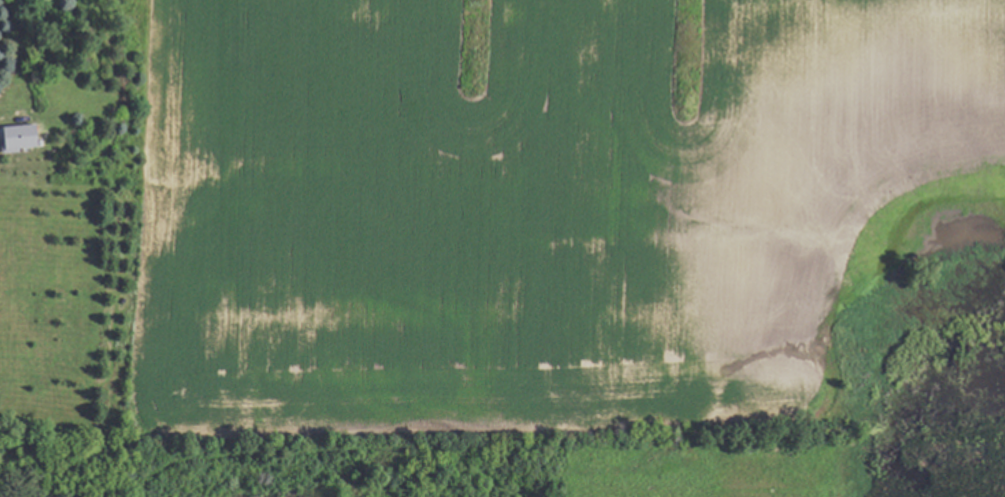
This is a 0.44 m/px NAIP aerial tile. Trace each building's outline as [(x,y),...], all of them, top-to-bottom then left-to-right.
[(0,126),(0,149),(34,149),(34,125),(0,126)]
